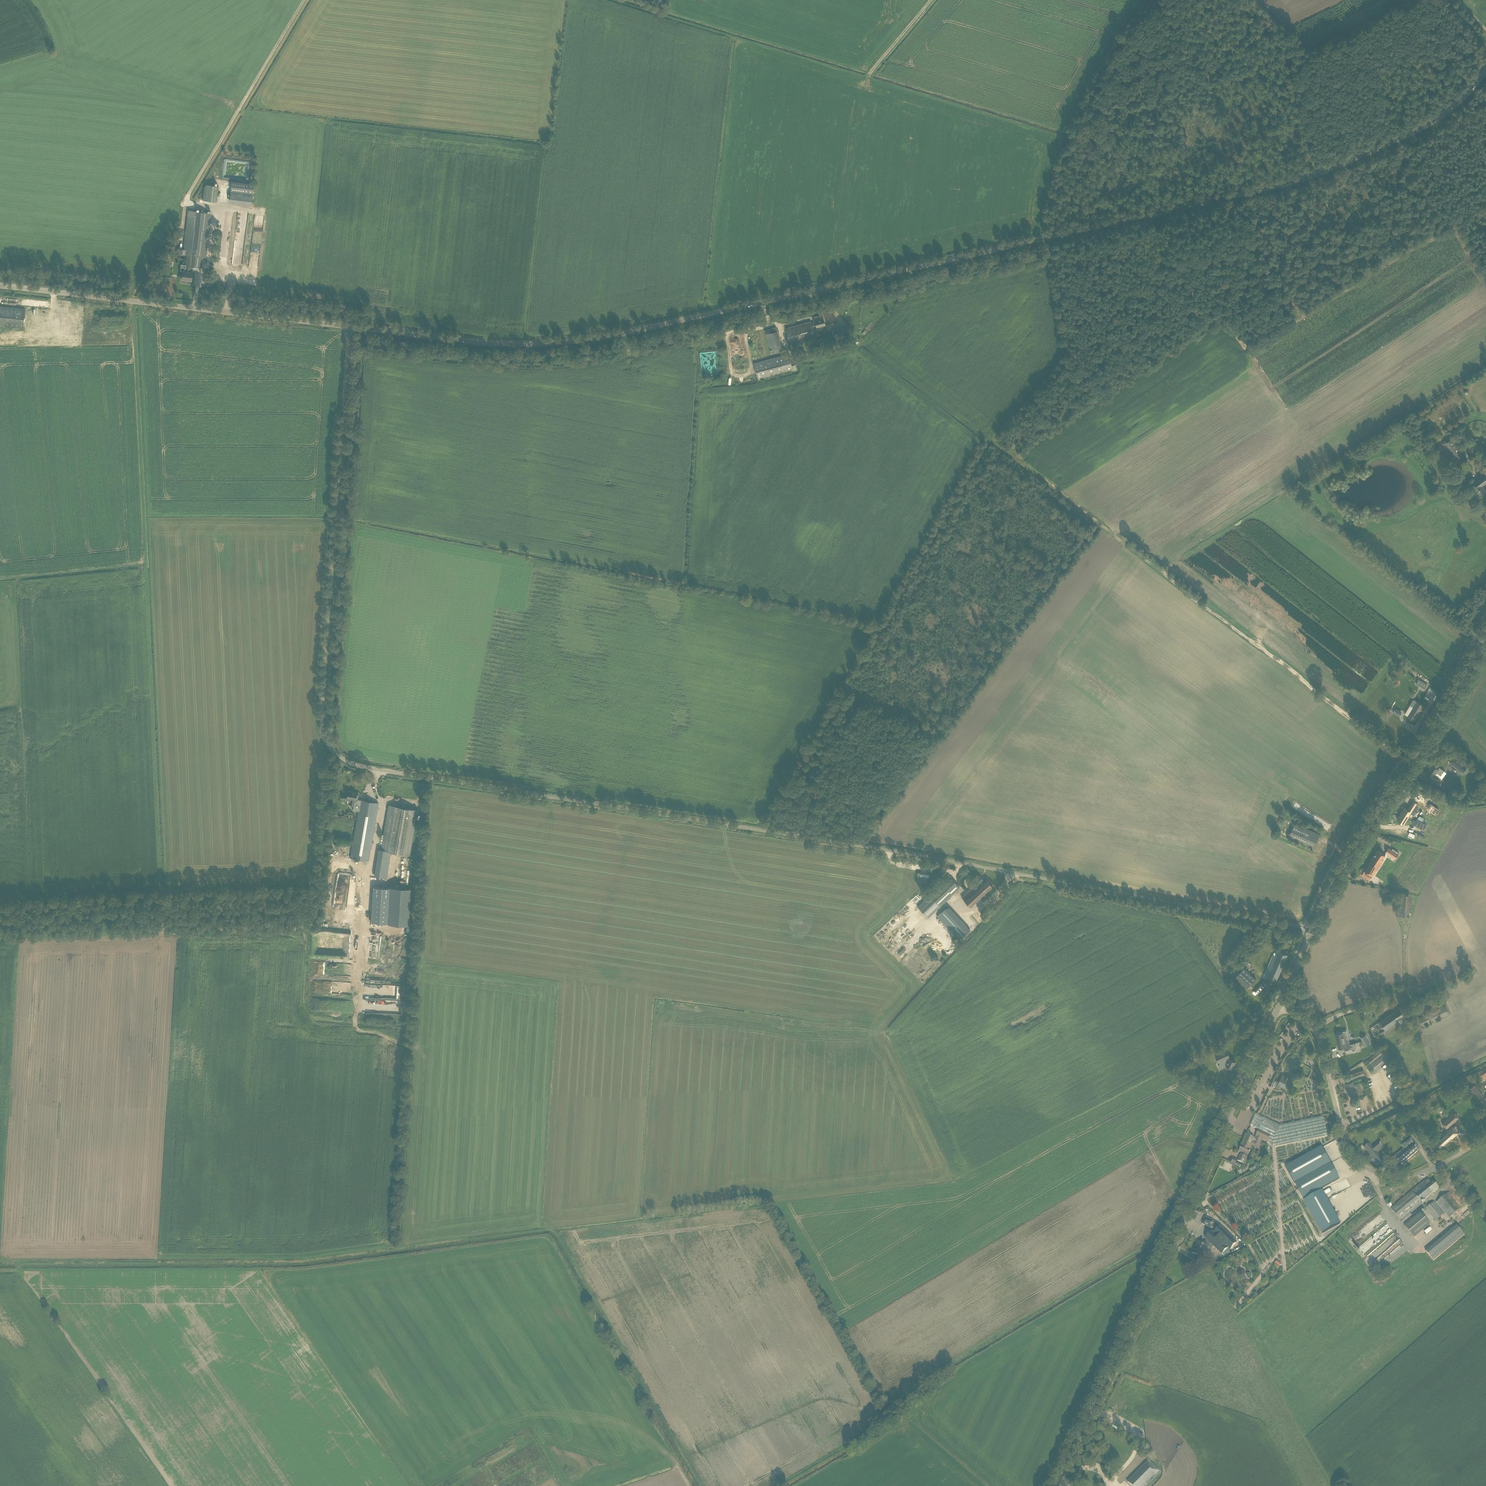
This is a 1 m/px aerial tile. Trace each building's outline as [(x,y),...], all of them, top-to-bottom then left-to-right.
[(231,190),(253,193),(254,184),(232,182),(231,190)] [(204,185),(202,201),(215,203),(217,187),(204,185)] [(228,205),(250,207),(251,194),(229,192),(228,205)] [(187,255),(185,265),(186,265),(185,271),(183,271),(182,279),(191,280),(192,272),(190,271),(191,266),(202,267),(203,259),(205,259),(211,213),(188,210),(183,248),(177,248),(176,254),(187,255)] [(23,328),(24,313),(25,308),(0,306),(0,326),(23,328)] [(786,328),(787,333),(790,344),(806,340),(807,343),(816,341),(815,338),(813,328),(817,327),(825,325),(822,314),(812,317),(814,323),(812,323),(811,321),(786,328)] [(862,330),(865,333),(874,325),(872,322),(862,330)] [(833,331),(835,336),(835,337),(843,335),(843,336),(845,335),(843,328),(833,331)] [(777,332),(766,335),(770,352),(771,354),(783,351),(782,349),(777,332)] [(753,363),(758,380),(793,370),(788,354),(753,363)] [(1485,483),(1485,478),(1483,474),(1470,484),(1473,489),(1474,489),(1479,496),(1485,491),(1485,490),(1482,486),(1485,483)] [(1419,679),(1416,683),(1425,689),(1427,684),(1419,679)] [(1408,717),(1414,720),(1424,706),(1414,699),(1410,705),(1414,707),(1408,717)] [(1455,755),(1450,762),(1463,772),(1469,764),(1455,755)] [(1443,770),(1439,768),(1438,769),(1433,765),(1431,768),(1430,768),(1426,773),(1432,778),(1432,777),(1435,779),(1438,776),(1435,774),(1436,772),(1440,775),(1443,770)] [(343,794),(342,799),(345,799),(345,803),(349,804),(354,805),(353,810),(358,811),(352,843),(350,858),(368,861),(370,846),(377,808),(378,803),(360,800),(358,799),(358,795),(356,794),(356,792),(348,791),(347,795),(343,794)] [(1405,805),(1398,817),(1404,821),(1413,808),(1416,810),(1420,804),(1416,802),(1417,801),(1413,799),(1408,807),(1405,805)] [(1431,801),(1427,807),(1436,813),(1439,807),(1431,801)] [(374,876),(386,878),(390,852),(409,855),(417,810),(388,805),(380,849),(378,849),(374,876)] [(1288,837),(1313,849),(1319,834),(1294,823),(1288,837)] [(1388,848),(1386,852),(1396,858),(1398,854),(1388,848)] [(1362,875),(1366,877),(1369,880),(1379,866),(1382,862),(1381,861),(1385,855),(1382,853),(1377,850),(1362,875)] [(917,906),(928,917),(960,887),(949,876),(917,906)] [(961,898),(970,907),(992,886),(986,879),(981,884),(978,881),(961,898)] [(390,897),(390,887),(389,887),(373,886),(372,896),(390,897)] [(408,924),(411,888),(411,887),(391,886),(390,887),(390,897),(388,923),(408,924)] [(1396,916),(1409,916),(1411,895),(1398,894),(1396,916)] [(938,914),(960,939),(970,930),(947,905),(938,914)] [(1274,943),(1279,945),(1282,935),(1278,933),(1274,943)] [(1264,975),(1277,980),(1288,954),(1279,951),(1276,957),(1273,955),(1264,975)] [(1234,978),(1247,989),(1256,979),(1244,967),(1234,978)] [(1255,989),(1255,990),(1259,993),(1267,984),(1263,980),(1255,989)] [(1419,999),(1423,1010),(1433,1006),(1428,995),(1419,999)] [(1445,1005),(1418,1018),(1422,1026),(1423,1026),(1449,1014),(1445,1005)] [(1370,1028),(1373,1032),(1378,1040),(1394,1030),(1393,1028),(1396,1026),(1397,1026),(1400,1024),(1398,1021),(1401,1018),(1403,1021),(1407,1018),(1400,1007),(1370,1028)] [(1403,1033),(1406,1038),(1412,1034),(1409,1030),(1403,1033)] [(1337,1033),(1335,1034),(1338,1048),(1344,1047),(1345,1051),(1357,1048),(1355,1043),(1350,1044),(1349,1039),(1348,1039),(1347,1035),(1344,1036),(1343,1032),(1341,1032),(1337,1032),(1337,1033)] [(1365,1035),(1361,1037),(1365,1046),(1370,1044),(1365,1035)] [(1363,1062),(1371,1073),(1390,1058),(1382,1047),(1363,1062)] [(1229,1057),(1230,1057),(1227,1051),(1221,1053),(1220,1053),(1215,1055),(1218,1062),(1220,1061),(1223,1067),(1226,1065),(1232,1068),(1235,1061),(1229,1058),(1229,1057)] [(1194,1074),(1198,1068),(1190,1063),(1187,1069),(1194,1074)] [(1350,1075),(1352,1079),(1365,1074),(1363,1070),(1350,1075)] [(1279,1082),(1277,1086),(1280,1087),(1281,1085),(1289,1089),(1292,1083),(1293,1080),(1290,1078),(1282,1075),(1279,1082)] [(1351,1082),(1346,1084),(1349,1092),(1350,1095),(1354,1094),(1355,1097),(1363,1094),(1359,1083),(1354,1085),(1353,1081),(1351,1082)] [(1469,1088),(1478,1101),(1484,1096),(1474,1084),(1469,1088)] [(1391,1101),(1400,1098),(1398,1093),(1395,1094),(1396,1097),(1390,1099),(1391,1101)] [(1446,1102),(1443,1105),(1449,1110),(1452,1107),(1446,1102)] [(1444,1122),(1448,1126),(1460,1116),(1456,1111),(1454,1113),(1452,1111),(1450,1113),(1451,1115),(1444,1122)] [(1242,1152),(1238,1161),(1242,1163),(1244,1164),(1247,1157),(1248,1156),(1251,1150),(1251,1149),(1252,1147),(1258,1149),(1262,1140),(1268,1142),(1272,1143),(1273,1147),(1323,1137),(1327,1136),(1324,1117),(1281,1126),(1264,1118),(1256,1114),(1251,1126),(1259,1130),(1255,1139),(1247,1135),(1245,1139),(1246,1139),(1243,1146),(1242,1146),(1239,1151),(1242,1152)] [(1453,1126),(1444,1133),(1443,1131),(1439,1134),(1441,1136),(1435,1142),(1441,1148),(1461,1130),(1456,1125),(1454,1127),(1453,1126)] [(1396,1155),(1391,1159),(1396,1164),(1398,1162),(1399,1162),(1401,1165),(1410,1158),(1411,1157),(1418,1151),(1417,1150),(1419,1148),(1411,1139),(1409,1140),(1408,1139),(1404,1143),(1405,1144),(1402,1147),(1404,1148),(1401,1150),(1396,1155)] [(1369,1144),(1364,1148),(1379,1165),(1383,1161),(1369,1144)] [(1322,1148),(1286,1168),(1295,1184),(1301,1180),(1303,1184),(1306,1188),(1311,1197),(1304,1201),(1322,1234),(1340,1224),(1322,1191),(1321,1190),(1340,1179),(1322,1148)] [(1435,1191),(1439,1188),(1433,1182),(1431,1183),(1428,1178),(1424,1181),(1391,1208),(1400,1221),(1422,1204),(1421,1202),(1435,1191)] [(1436,1202),(1449,1218),(1460,1209),(1447,1193),(1436,1202)] [(1425,1209),(1436,1221),(1444,1214),(1433,1202),(1425,1209)] [(1404,1226),(1414,1238),(1431,1225),(1420,1212),(1404,1226)] [(1202,1224),(1210,1228),(1210,1227),(1213,1228),(1216,1231),(1213,1234),(1212,1232),(1205,1239),(1222,1255),(1229,1248),(1230,1250),(1237,1243),(1220,1227),(1216,1223),(1213,1222),(1213,1221),(1205,1218),(1202,1224)] [(1433,1259),(1465,1235),(1457,1226),(1426,1250),(1433,1259)] [(1194,1250),(1193,1253),(1197,1255),(1203,1258),(1208,1247),(1199,1242),(1195,1250),(1194,1250)] [(1395,1249),(1385,1258),(1389,1263),(1399,1254),(1395,1249)] [(1131,1485),(1144,1485),(1159,1471),(1148,1460),(1127,1482),(1131,1485)]
